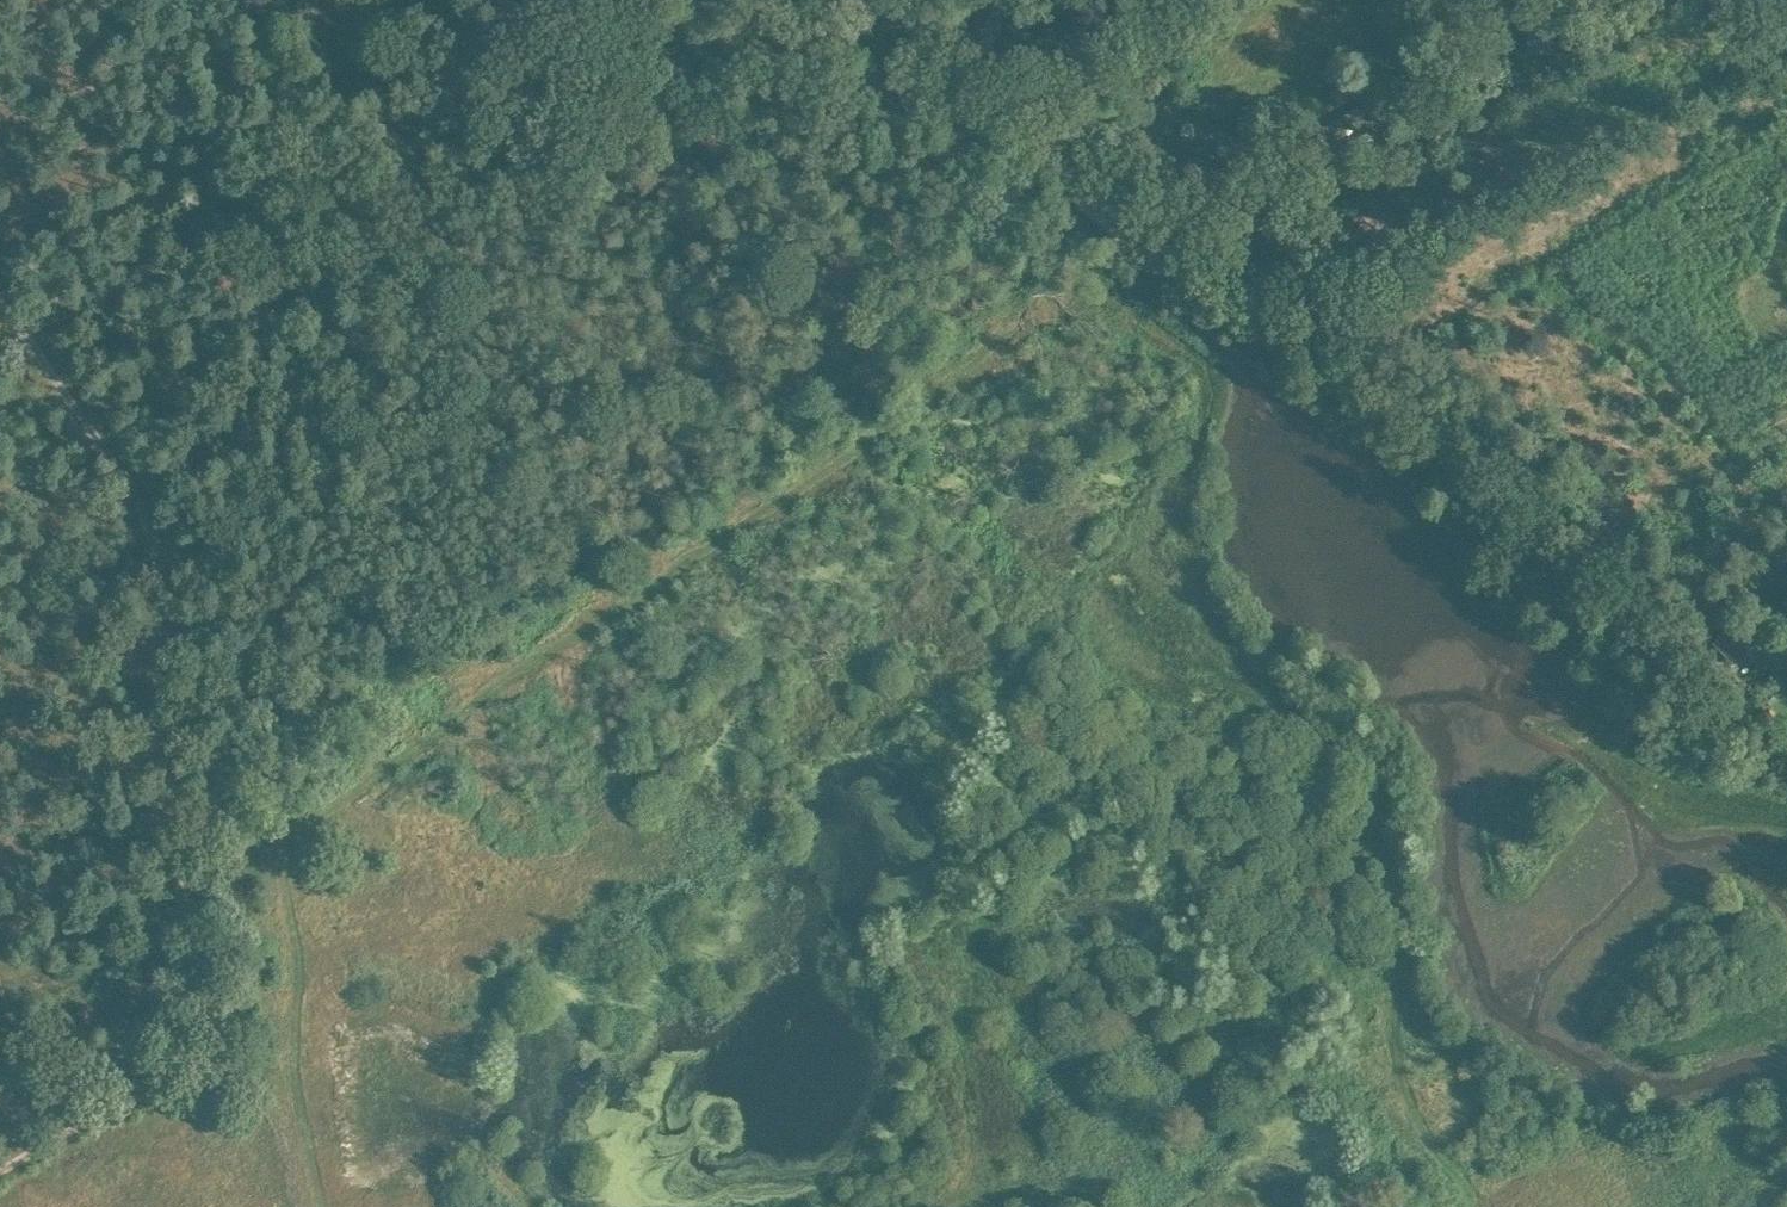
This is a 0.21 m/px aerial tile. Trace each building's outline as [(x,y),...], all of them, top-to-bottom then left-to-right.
[(1357,106),(1316,131),(1322,141),(1363,116),(1357,106)] [(1309,146),(1316,158),(1317,159),(1319,157),(1324,165),(1332,160),(1320,139),(1311,145),(1309,146)] [(337,208),(316,216),(321,229),(342,222),(337,208)] [(343,231),(335,234),(337,241),(345,238),(343,231)] [(258,343),(266,349),(274,339),(266,332),(258,343)] [(429,397),(419,406),(428,416),(438,406),(429,397)]
